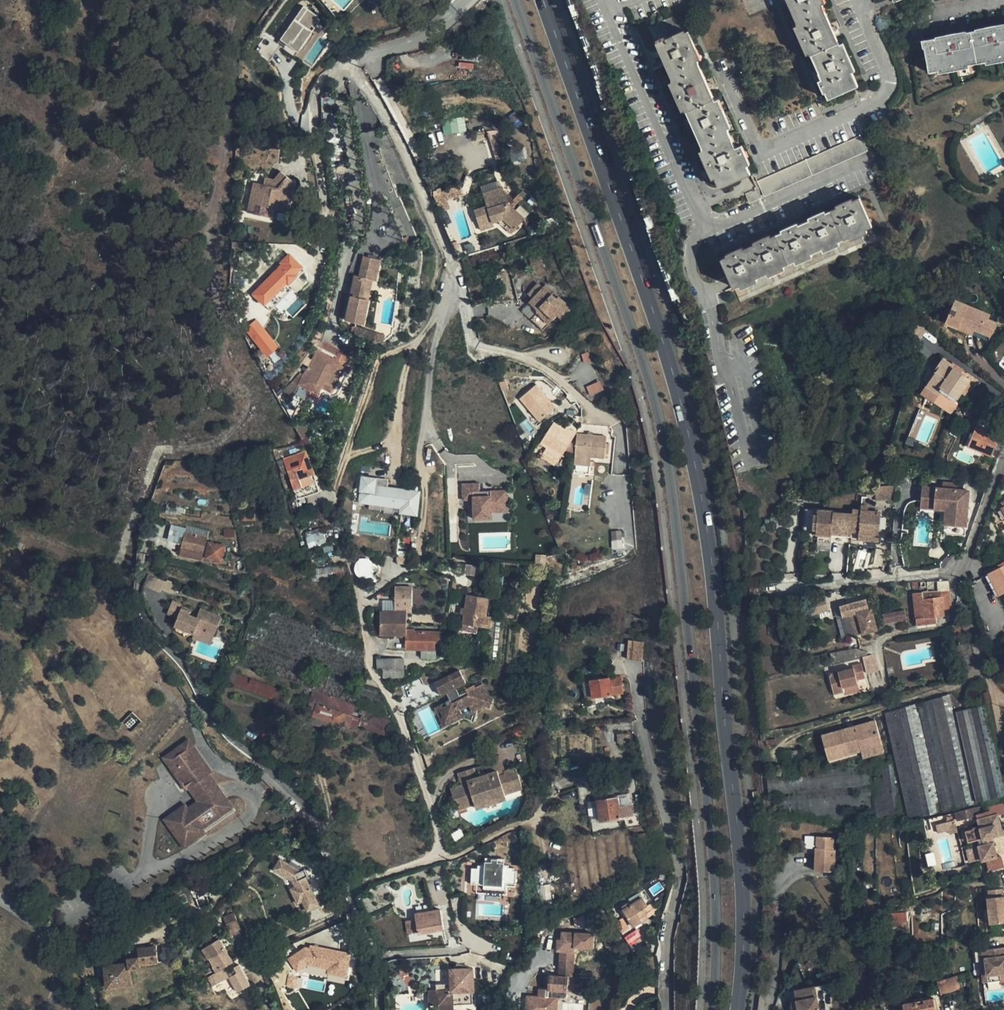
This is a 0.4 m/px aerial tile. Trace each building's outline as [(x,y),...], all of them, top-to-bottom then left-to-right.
[(797,23),(796,23),(797,25),(810,53),(811,55),(819,73),(818,73),(821,79),(827,92),(825,92),(828,99),(858,86),(852,72),(840,44),(839,41),(838,42),(821,4),(819,0),(787,0),(797,23)] [(317,17),(303,7),(279,40),(297,53),(320,21),(317,19),(317,17)] [(715,177),(720,188),(751,174),(747,165),(738,146),(736,147),(728,131),(729,130),(728,128),(715,100),(714,98),(714,99),(698,63),(699,62),(698,60),(685,32),(684,30),(687,29),(683,21),(677,24),(673,16),(649,27),(673,79),(672,79),(673,82),(685,109),(686,111),(687,111),(703,147),(702,148),(703,150),(715,177)] [(921,40),(923,48),(924,48),(929,72),(937,70),(938,73),(969,68),(968,65),(985,62),(986,64),(1003,61),(1003,23),(975,29),(975,30),(966,32),(966,31),(935,36),(935,38),(921,40)] [(806,55),(810,53),(797,25),(794,27),(806,55)] [(698,60),(701,59),(688,31),(685,32),(698,60)] [(840,44),(852,72),(855,70),(843,42),(840,44)] [(825,92),(827,92),(821,79),(818,81),(824,93),(825,92)] [(682,111),(685,109),(673,82),(669,83),(682,111)] [(715,100),(728,128),(731,127),(718,99),(715,100)] [(464,118),(442,120),(443,134),(466,132),(464,118)] [(489,140),(497,166),(509,162),(501,136),(489,140)] [(758,183),(764,196),(867,150),(861,137),(758,183)] [(738,146),(747,165),(750,164),(742,145),(738,146)] [(712,179),(715,177),(703,150),(700,151),(712,179)] [(272,208),(280,210),(285,188),(292,180),(280,171),(273,180),(271,179),(270,185),(253,182),(247,212),(270,217),(272,208)] [(287,211),(294,181),(292,180),(285,188),(280,210),(287,211)] [(462,194),(460,186),(435,194),(437,202),(462,194)] [(474,211),(478,224),(491,220),(492,222),(493,222),(503,219),(508,224),(515,230),(524,220),(531,235),(541,230),(532,211),(534,209),(518,195),(513,201),(509,195),(505,196),(502,188),(483,194),(487,207),(474,211)] [(749,202),(761,197),(757,188),(745,193),(749,202)] [(869,226),(857,197),(722,258),(735,287),(869,226)] [(505,227),(508,224),(503,219),(500,223),(505,227)] [(491,220),(478,224),(480,230),(494,226),(493,222),(492,222),(491,220)] [(512,233),(515,230),(508,224),(505,227),(512,233)] [(280,265),(253,294),(270,311),(293,287),(290,284),(304,270),(289,254),(286,257),(283,255),(277,262),(280,265)] [(348,305),(345,321),(362,324),(367,299),(362,298),(366,279),(375,281),(380,260),(376,259),(376,257),(368,255),(367,257),(363,256),(359,276),(355,276),(350,296),(348,305)] [(547,275),(541,255),(529,258),(534,273),(539,277),(547,275)] [(532,298),(543,287),(539,283),(528,295),(532,298)] [(558,315),(562,319),(572,309),(553,292),(551,294),(543,287),(529,302),(538,309),(536,312),(537,313),(531,319),(543,330),(558,315)] [(988,319),(990,314),(955,299),(945,322),(958,328),(960,323),(968,327),(966,331),(976,335),(978,331),(982,333),(983,330),(991,333),(996,322),(988,319)] [(267,356),(278,347),(256,320),(244,329),(267,356)] [(354,332),(354,334),(382,343),(384,335),(364,328),(352,326),(351,332),(354,332)] [(322,340),(319,347),(336,355),(339,349),(322,340)] [(336,355),(319,347),(309,365),(303,374),(301,372),(278,396),(290,416),(293,419),(308,390),(317,394),(322,386),(337,394),(347,374),(341,371),(345,363),(348,357),(338,352),(336,355)] [(943,389),(957,399),(970,379),(960,372),(952,367),(953,365),(952,365),(943,358),(934,371),(936,372),(927,386),(939,394),(943,389)] [(341,371),(347,374),(351,366),(345,363),(341,371)] [(952,367),(960,372),(963,369),(953,363),(952,365),(953,365),(952,367)] [(600,380),(586,387),(590,396),(604,390),(600,380)] [(536,385),(519,399),(532,414),(539,422),(556,408),(536,385)] [(939,394),(927,386),(921,393),(934,402),(939,394)] [(536,425),(539,422),(532,414),(529,417),(536,425)] [(311,436),(302,421),(294,426),(303,441),(311,436)] [(552,423),(540,444),(546,448),(543,454),(558,463),(565,451),(572,440),(574,437),(564,430),(552,423)] [(987,457),(996,439),(986,435),(988,432),(972,425),(963,446),(987,457)] [(564,430),(574,437),(576,434),(566,427),(564,430)] [(606,437),(577,434),(576,441),(575,453),(574,464),(590,466),(591,457),(604,459),(606,437)] [(576,441),(572,440),(565,451),(575,453),(576,441)] [(287,471),(297,500),(319,492),(305,452),(283,460),(284,463),(279,464),(282,473),(287,471)] [(363,478),(360,502),(402,506),(401,512),(416,514),(419,492),(385,488),(386,481),(363,478)] [(941,487),(922,485),(921,503),(930,503),(944,504),(943,511),(942,525),(968,527),(970,502),(963,501),(964,489),(957,488),(958,482),(942,481),(941,487)] [(480,482),(463,482),(463,499),(474,498),(474,518),(493,517),(492,505),(508,504),(507,483),(491,484),(491,489),(480,489),(480,482)] [(879,488),(878,500),(896,500),(896,487),(879,488)] [(963,501),(970,502),(971,489),(969,489),(964,489),(963,501)] [(930,503),(921,503),(920,509),(927,510),(943,511),(944,504),(930,503)] [(233,510),(233,521),(255,520),(254,508),(233,510)] [(856,514),(836,513),(823,512),(822,532),(834,533),(839,533),(852,534),(852,540),(851,542),(861,543),(861,541),(861,535),(881,536),(882,512),(856,510),(856,514)] [(209,532),(186,527),(185,528),(172,525),(169,540),(182,543),(181,547),(204,552),(209,532)] [(968,527),(942,525),(942,534),(947,534),(967,536),(968,527)] [(622,547),(620,530),(610,532),(612,548),(622,547)] [(326,543),(323,532),(306,536),(308,546),(326,543)] [(204,552),(181,547),(179,555),(202,560),(204,552)] [(988,573),(999,595),(1003,593),(1003,564),(988,573)] [(345,565),(332,567),(333,580),(347,578),(345,565)] [(332,567),(315,569),(317,580),(333,580),(332,567)] [(996,597),(999,595),(988,573),(985,574),(996,597)] [(152,576),(148,588),(163,593),(163,591),(167,581),(152,576)] [(163,591),(171,594),(175,584),(167,581),(163,591)] [(948,583),(937,584),(938,594),(941,593),(949,592),(948,583)] [(911,588),(912,598),(929,595),(928,586),(911,588)] [(952,611),(949,592),(941,593),(944,612),(952,611)] [(917,623),(938,619),(945,618),(944,612),(941,593),(938,594),(929,595),(912,598),(917,623)] [(478,626),(490,628),(491,616),(486,615),(488,597),(467,594),(465,608),(464,614),(463,624),(478,626)] [(214,635),(221,616),(200,608),(196,618),(189,615),(190,612),(182,609),(183,605),(175,602),(170,614),(173,615),(170,624),(194,633),(196,628),(214,635)] [(862,603),(839,608),(843,622),(845,621),(849,620),(854,639),(876,634),(871,615),(865,616),(862,603)] [(406,611),(380,611),(380,631),(386,631),(406,631),(406,611)] [(883,624),(906,620),(904,612),(900,613),(882,616),(883,624)] [(938,619),(917,623),(918,630),(939,626),(938,619)] [(854,639),(849,620),(845,621),(843,622),(847,641),(854,639)] [(906,620),(883,624),(885,632),(891,631),(907,628),(906,620)] [(496,662),(500,622),(492,622),(488,661),(496,662)] [(417,631),(406,631),(406,635),(406,649),(422,650),(417,631)] [(442,632),(417,631),(422,650),(435,650),(435,643),(441,643),(442,632)] [(626,659),(642,661),(643,643),(628,640),(626,659)] [(573,641),(560,643),(562,649),(574,647),(573,641)] [(864,654),(867,654),(866,649),(855,644),(832,649),(834,661),(864,654)] [(435,658),(435,650),(422,650),(422,657),(435,658)] [(813,653),(815,665),(826,663),(826,660),(824,651),(813,653)] [(864,654),(867,671),(880,668),(879,663),(877,652),(867,654),(864,654)] [(376,659),(377,669),(383,669),(393,669),(393,658),(376,659)] [(393,658),(393,669),(404,668),(403,658),(393,658)] [(829,677),(833,696),(843,693),(842,689),(856,687),(855,682),(865,680),(862,666),(852,668),(853,672),(829,677)] [(393,669),(383,669),(383,678),(404,678),(404,668),(393,669)] [(459,670),(434,682),(441,695),(446,693),(451,703),(442,707),(441,704),(434,708),(437,713),(440,711),(442,717),(439,718),(443,727),(464,717),(460,710),(469,706),(472,712),(488,704),(483,696),(487,693),(482,683),(475,687),(474,684),(465,689),(468,694),(461,698),(456,688),(466,683),(459,670)] [(592,698),(623,694),(621,676),(589,680),(592,698)] [(592,704),(592,698),(589,680),(583,681),(586,705),(592,704)] [(314,711),(312,715),(343,725),(350,727),(353,716),(360,719),(364,708),(313,689),(306,708),(314,711)] [(488,704),(492,702),(487,693),(483,696),(488,704)] [(949,695),(886,713),(909,816),(924,813),(924,816),(974,804),(949,695)] [(964,710),(987,800),(1001,797),(997,780),(1001,779),(982,705),(964,710)] [(343,725),(312,715),(310,723),(340,733),(343,725)] [(842,730),(820,736),(827,765),(859,757),(860,760),(882,754),(874,723),(852,728),(853,731),(843,734),(842,730)] [(190,741),(164,760),(166,763),(192,745),(190,741)] [(192,745),(166,763),(186,791),(189,789),(193,786),(202,798),(198,801),(187,808),(179,815),(176,811),(168,816),(189,844),(205,832),(202,828),(233,807),(209,774),(212,772),(192,745)] [(779,756),(784,770),(798,764),(793,751),(779,756)] [(505,794),(523,789),(516,767),(504,771),(499,755),(484,760),(488,774),(476,777),(473,768),(458,773),(462,788),(450,789),(454,802),(448,804),(452,819),(459,816),(457,810),(475,804),(476,809),(506,799),(505,794)] [(485,764),(473,768),(476,777),(488,774),(485,764)] [(605,778),(607,796),(620,794),(618,774),(605,778)] [(193,786),(189,789),(198,801),(202,798),(193,786)] [(630,795),(617,797),(619,807),(631,805),(630,795)] [(617,797),(597,800),(600,821),(633,816),(631,805),(619,807),(617,797)] [(600,821),(597,800),(588,802),(591,822),(600,821)] [(1002,834),(998,815),(1003,813),(1003,803),(989,807),(990,814),(988,814),(988,817),(983,818),(982,814),(980,814),(977,815),(980,827),(973,828),(973,825),(965,827),(966,831),(965,831),(968,842),(976,840),(978,849),(981,861),(986,860),(989,871),(1003,867),(1001,856),(997,857),(992,837),(1002,834)] [(187,808),(184,805),(176,811),(179,815),(187,808)] [(986,813),(984,805),(978,807),(979,813),(980,814),(982,814),(986,813)] [(978,807),(954,812),(956,819),(979,813),(978,807)] [(189,844),(168,816),(165,819),(185,847),(189,844)] [(935,824),(937,833),(948,830),(948,834),(957,832),(954,820),(935,824)] [(805,836),(805,848),(814,848),(814,836),(805,836)] [(832,847),(833,837),(816,837),(816,846),(817,846),(817,848),(815,848),(815,849),(822,849),(822,853),(820,853),(819,862),(814,862),(814,871),(833,872),(834,847),(832,847)] [(969,864),(981,861),(978,849),(966,852),(969,864)] [(300,873),(280,860),(273,871),(292,882),(294,888),(289,890),(296,906),(301,903),(306,913),(318,908),(305,879),(308,878),(304,871),(300,873)] [(474,868),(473,882),(480,882),(480,885),(483,885),(483,890),(506,891),(506,884),(515,884),(516,871),(513,871),(514,868),(507,868),(507,866),(496,865),(496,862),(490,862),(489,866),(480,866),(480,869),(474,868)] [(191,885),(197,899),(202,897),(206,895),(200,881),(191,885)] [(550,884),(539,885),(541,900),(551,899),(550,884)] [(1003,922),(1003,896),(1003,888),(988,890),(989,897),(988,897),(990,924),(1003,922)] [(620,904),(623,909),(642,898),(639,893),(620,904)] [(202,897),(197,899),(200,907),(205,905),(202,897)] [(623,909),(633,927),(642,922),(640,918),(647,914),(644,908),(647,906),(642,898),(623,909)] [(652,903),(647,906),(644,908),(647,914),(649,917),(657,911),(652,903)] [(415,914),(418,932),(418,933),(444,929),(440,909),(415,914)] [(891,914),(892,924),(907,923),(906,912),(891,914)] [(234,913),(225,916),(228,923),(236,919),(234,913)] [(616,923),(622,934),(631,929),(624,918),(616,923)] [(228,923),(226,924),(231,936),(242,931),(236,919),(228,923)] [(406,921),(408,933),(418,932),(416,919),(406,921)] [(637,930),(624,936),(629,947),(642,941),(637,930)] [(559,964),(574,965),(575,948),(591,949),(592,934),(561,932),(561,940),(557,940),(556,951),(560,951),(559,964)] [(208,958),(225,949),(219,939),(212,943),(210,940),(200,945),(205,952),(208,958)] [(104,965),(107,988),(132,985),(130,968),(140,967),(139,965),(158,962),(157,946),(137,948),(138,957),(128,958),(129,963),(104,965)] [(988,982),(1000,980),(1001,984),(1003,984),(1003,947),(979,950),(980,962),(985,961),(988,982)] [(250,984),(239,964),(232,968),(230,964),(233,962),(225,949),(208,958),(216,973),(214,973),(218,979),(219,978),(221,982),(230,977),(238,991),(250,984)] [(329,973),(346,976),(349,956),(313,950),(311,952),(305,951),(292,961),(301,972),(309,966),(330,969),(329,973)] [(203,961),(208,958),(205,952),(200,955),(203,961)] [(430,1009),(453,1009),(453,1005),(472,1004),(472,991),(474,991),(473,968),(456,964),(455,969),(455,983),(436,984),(436,990),(429,990),(430,1009)] [(558,976),(573,977),(574,965),(559,964),(558,976)] [(527,996),(526,1009),(557,1009),(557,998),(555,998),(555,990),(583,992),(584,985),(590,985),(591,978),(573,977),(558,976),(549,975),(548,990),(546,990),(545,997),(527,996)] [(938,981),(941,993),(960,987),(957,976),(938,981)] [(794,986),(797,1000),(791,1001),(793,1009),(820,1009),(814,982),(794,986)] [(905,1009),(936,1009),(934,998),(903,1004),(905,1009)]
